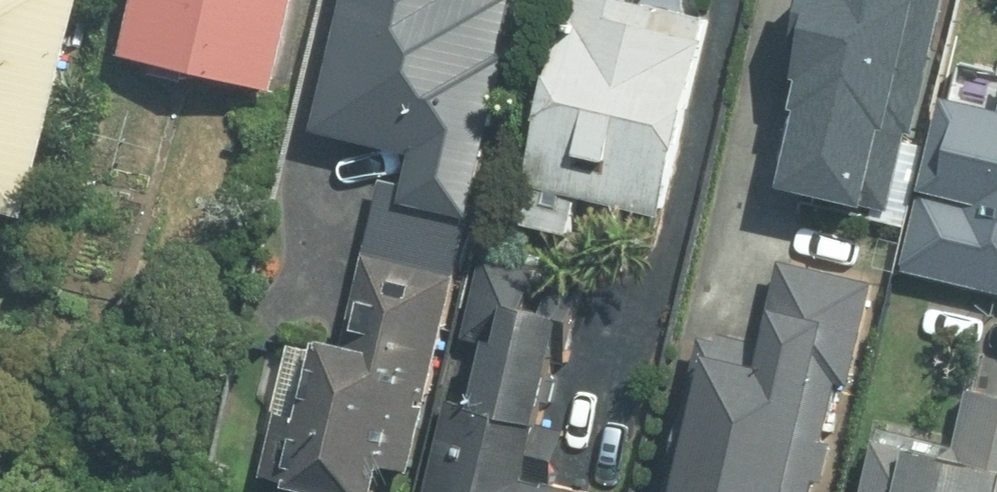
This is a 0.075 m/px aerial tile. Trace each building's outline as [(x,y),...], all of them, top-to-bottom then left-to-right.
[(32,214),(88,0),(0,0),(0,206),(32,214)] [(128,53),(276,88),(297,0),(141,0),(128,53)] [(316,129),(415,151),(404,200),(471,215),(519,0),(345,0),(316,129)] [(641,0),(575,0),(529,182),(536,184),(527,221),(574,233),(583,194),(662,214),(711,18),(641,0)] [(767,185),(886,214),(937,0),(812,0),(767,185)] [(962,99),(940,193),(996,206),(996,106),(962,99)] [(483,249),(462,337),(492,344),(477,406),(450,400),(428,491),(587,491),(588,489),(532,477),(579,271),(483,249)] [(260,476),(326,491),(380,491),(387,465),(412,471),(459,273),(366,251),(343,349),(294,337),(260,476)] [(701,331),(666,491),(813,491),(837,382),(850,385),(874,279),(782,259),(763,345),(701,331)] [(879,426),(865,491),(996,491),(996,393),(974,388),(962,443),(879,426)]
